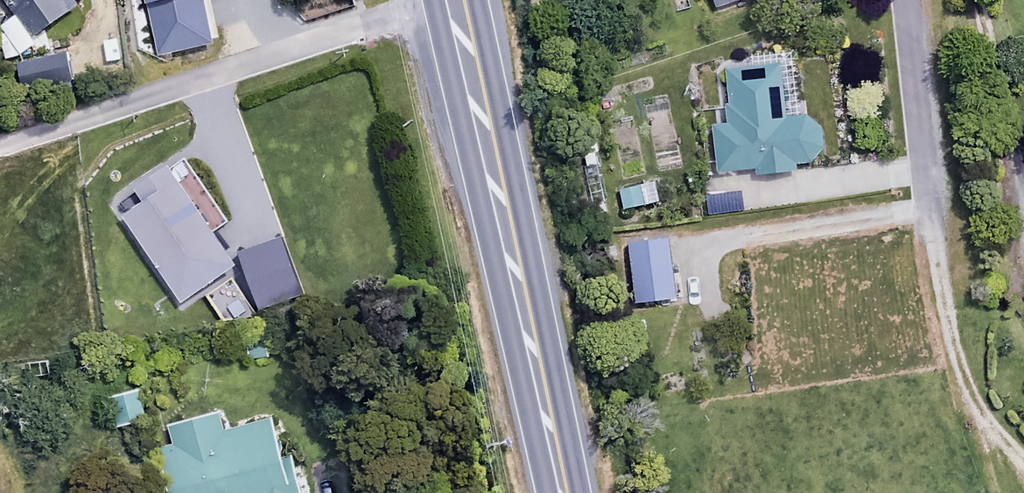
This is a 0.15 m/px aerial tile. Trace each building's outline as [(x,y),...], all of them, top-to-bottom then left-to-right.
[(73,0),(4,0),(33,41),(78,8),(73,0)] [(72,86),(65,53),(15,65),(22,97),(72,86)] [(753,170),(754,176),(795,173),(795,167),(809,166),(806,118),(797,118),(793,64),(725,69),(729,123),(711,124),(715,172),(753,170)] [(226,224),(186,162),(137,194),(146,207),(126,220),(181,304),(234,269),(211,233),(226,224)] [(677,306),(670,237),(622,242),(629,311),(677,306)] [(143,420),(137,389),(113,394),(120,425),(143,420)] [(218,416),(163,428),(166,441),(156,443),(167,492),(300,492),(294,464),(283,466),(273,418),(221,430),(218,416)]
